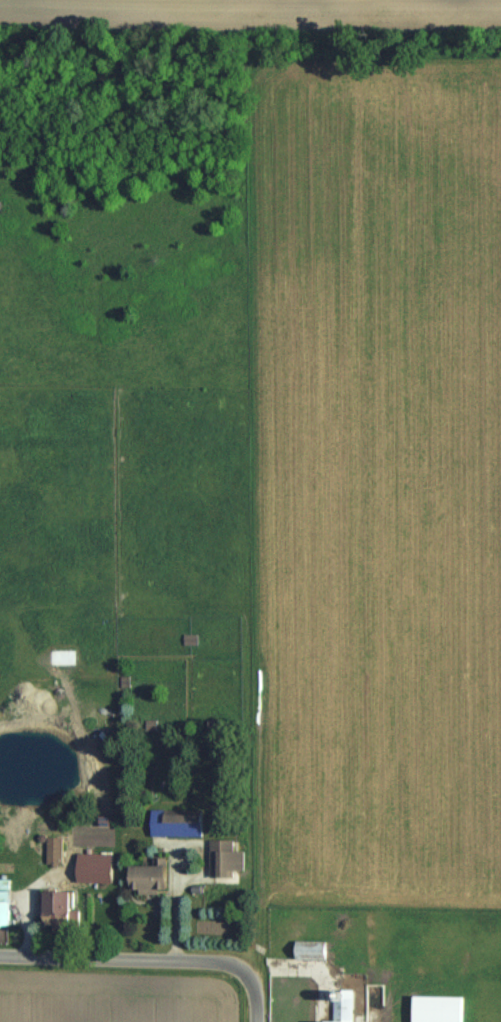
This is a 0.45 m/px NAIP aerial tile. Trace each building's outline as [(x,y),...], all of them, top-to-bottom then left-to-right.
[(203,836),(203,808),(152,808),(152,836),(203,836)] [(63,837),(48,837),(48,865),(63,865),(63,837)] [(211,839),(211,876),(246,876),(246,850),(235,850),(235,839),(211,839)] [(79,882),(114,882),(114,852),(79,852),(79,882)] [(133,864),(133,889),(169,889),(169,857),(155,857),(155,864),(133,864)] [(10,926),(10,879),(0,879),(0,926),(10,926)] [(76,891),(40,891),(40,916),(45,916),(45,925),(76,925),(76,891)] [(328,940),(298,940),(298,958),(328,958),(328,940)] [(355,988),(335,988),(334,1020),(318,1020),(317,1021),(355,1021),(355,988)] [(417,1015),(418,989),(466,990),(466,1015),(417,1015)]
